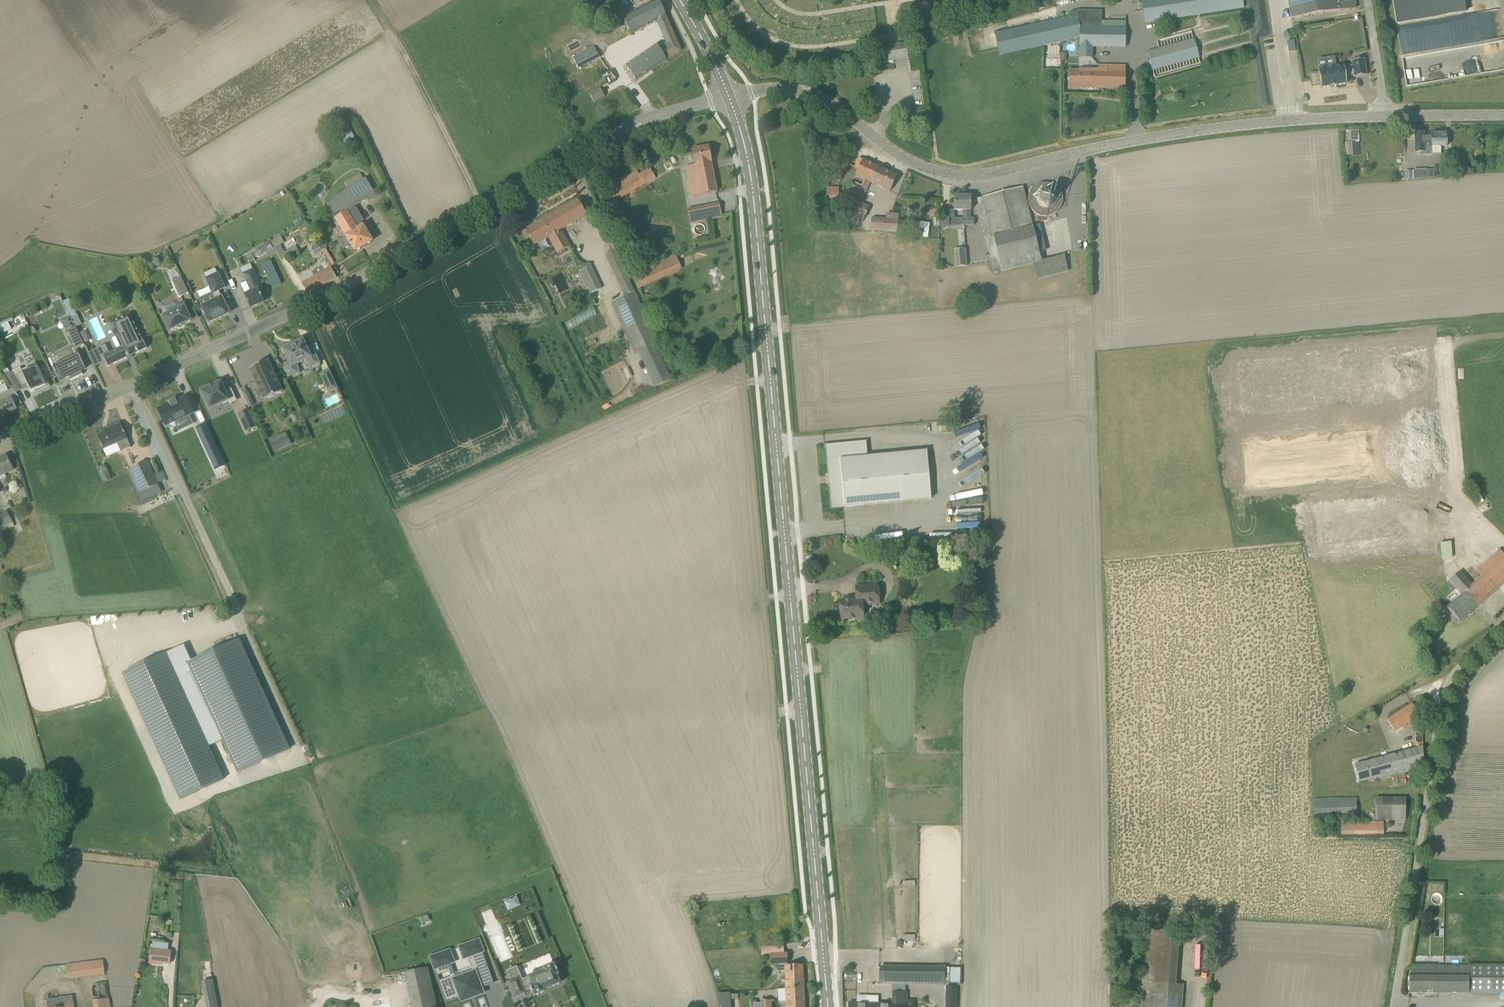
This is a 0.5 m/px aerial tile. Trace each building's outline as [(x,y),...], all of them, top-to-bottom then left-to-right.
[(620,58),(636,81),(667,61),(667,60),(681,50),(659,0),(656,0),(623,15),(630,32),(656,20),(666,43),(659,49),(656,45),(635,60),(629,52),(620,58)] [(1242,0),(1142,0),(1145,23),(1243,8),(1242,0)] [(1289,9),(1291,19),(1356,8),(1355,0),(1288,0),(1289,9)] [(1397,23),(1466,12),(1464,0),(1393,0),(1397,23)] [(1066,16),(1048,20),(995,32),(998,48),(1000,55),(1060,42),(1069,40),(1079,38),(1079,57),(1093,57),(1093,47),(1125,47),(1125,26),(1101,26),(1101,20),(1101,10),(1078,10),(1070,11),(1071,15),(1066,16)] [(1194,39),(1157,50),(1148,52),(1152,70),(1199,57),(1194,39)] [(893,62),(892,52),(891,45),(881,46),(884,63),(893,62)] [(594,46),(573,57),(579,68),(600,57),(594,46)] [(1319,72),(1310,74),(1312,87),(1321,86),(1321,87),(1331,86),(1331,87),(1337,86),(1337,85),(1347,83),(1346,77),(1354,75),(1355,77),(1367,75),(1364,59),(1352,61),(1353,65),(1344,67),(1344,66),(1336,68),(1335,66),(1326,67),(1326,69),(1318,70),(1319,72)] [(1079,72),(1069,72),(1069,88),(1125,89),(1125,66),(1105,66),(1105,70),(1079,70),(1079,72)] [(594,101),(604,96),(600,88),(590,93),(594,101)] [(338,129),(346,143),(355,139),(347,125),(338,129)] [(1348,142),(1348,154),(1359,154),(1358,131),(1351,131),(1351,136),(1354,136),(1354,142),(1348,142)] [(1416,153),(1420,153),(1420,155),(1432,155),(1432,147),(1447,146),(1447,133),(1425,134),(1425,132),(1415,132),(1416,153)] [(686,166),(692,197),(717,192),(711,162),(712,162),(709,146),(693,149),(696,164),(686,166)] [(859,199),(867,181),(870,174),(873,176),(878,166),(863,160),(859,158),(855,167),(859,169),(856,175),(864,179),(860,189),(850,185),(847,193),(859,199)] [(840,181),(848,163),(840,159),(832,177),(840,181)] [(870,174),(867,181),(890,191),(897,176),(878,166),(873,176),(870,174)] [(610,205),(655,178),(650,169),(639,175),(637,171),(602,192),(610,205)] [(325,202),(335,218),(346,236),(338,241),(344,249),(351,245),(355,251),(372,241),(361,222),(364,220),(355,206),(375,194),(365,178),(325,202)] [(1030,207),(1030,209),(1031,210),(1032,211),(1034,213),(1035,214),(1036,215),(1038,215),(1039,216),(1041,216),(1043,217),(1044,217),(1046,217),(1048,217),(1049,216),(1051,216),(1053,215),(1054,215),(1056,214),(1057,213),(1058,212),(1059,210),(1060,209),(1061,208),(1062,206),(1062,204),(1063,203),(1063,201),(1063,199),(1063,197),(1063,196),(1063,194),(1062,193),(1061,191),(1060,190),(1059,188),(1058,187),(1057,186),(1056,185),(1055,184),(1050,191),(1049,190),(1048,190),(1046,189),(1045,189),(1043,190),(1040,182),(1038,183),(1037,184),(1035,184),(1034,185),(1033,187),(1032,188),(1031,189),(1030,191),(1029,192),(1028,194),(1028,195),(1028,197),(1028,199),(1028,201),(1028,202),(1028,204),(1029,206),(1030,207)] [(827,203),(839,203),(838,187),(826,187),(827,203)] [(977,205),(979,215),(995,273),(1033,264),(1037,279),(1068,271),(1064,256),(1041,261),(1022,187),(977,198),(978,204),(977,205)] [(949,227),(954,226),(954,210),(963,210),(963,218),(962,218),(962,225),(974,225),(974,218),(971,218),(971,196),(962,196),(961,194),(957,194),(956,196),(955,196),(954,210),(949,210),(949,218),(949,227)] [(561,231),(587,216),(578,200),(525,230),(535,246),(549,238),(557,253),(569,246),(561,231)] [(852,217),(863,221),(869,206),(857,202),(852,217)] [(720,203),(694,208),(688,210),(690,223),(722,217),(720,203)] [(871,230),(897,232),(898,220),(871,218),(871,230)] [(949,227),(949,218),(939,218),(939,227),(949,227)] [(918,237),(920,222),(912,221),(910,236),(918,237)] [(920,237),(930,237),(930,222),(920,222),(920,237)] [(281,238),(280,236),(271,242),(281,260),(298,250),(295,245),(288,249),(284,242),(286,241),(283,237),(281,238)] [(255,257),(272,248),(268,241),(251,251),(255,257)] [(323,250),(327,247),(323,241),(319,243),(323,250)] [(315,254),(322,250),(317,243),(313,246),(312,249),(315,254)] [(954,267),(967,266),(965,248),(953,249),(954,267)] [(613,274),(615,273),(618,280),(627,276),(615,252),(605,257),(613,274)] [(637,288),(681,268),(675,253),(631,273),(637,288)] [(315,276),(302,284),(308,294),(337,277),(330,267),(332,266),(327,257),(320,261),(322,266),(312,272),(315,276)] [(271,260),(262,264),(272,288),(281,284),(271,260)] [(589,288),(592,293),(601,289),(590,266),(579,271),(587,289),(589,288)] [(252,292),(245,295),(251,307),(251,308),(264,302),(259,289),(262,288),(253,268),(243,273),(247,282),(252,292)] [(218,273),(217,273),(207,278),(206,278),(212,292),(198,299),(202,307),(206,315),(204,315),(207,322),(209,321),(209,323),(217,319),(222,317),(230,313),(222,297),(219,290),(225,288),(218,273)] [(181,278),(172,282),(179,298),(188,294),(181,278)] [(635,352),(637,351),(655,343),(658,342),(634,291),(612,301),(635,352)] [(61,309),(62,301),(53,300),(53,309),(61,309)] [(189,310),(185,302),(176,306),(177,309),(163,316),(170,331),(191,321),(187,311),(189,310)] [(108,366),(147,348),(131,314),(110,324),(121,347),(103,356),(108,366)] [(76,327),(82,324),(77,315),(71,317),(76,327)] [(68,331),(76,349),(84,345),(76,327),(68,331)] [(289,362),(284,364),(290,377),(299,373),(296,365),(307,360),(310,368),(320,363),(314,351),(309,353),(303,339),(283,349),(289,362)] [(63,362),(54,366),(61,381),(69,376),(71,379),(70,380),(83,374),(82,374),(81,371),(86,369),(79,354),(74,357),(70,349),(71,349),(70,348),(58,354),(58,355),(59,354),(63,362)] [(282,391),(268,360),(250,368),(264,400),(282,391)] [(42,377),(36,364),(22,370),(20,368),(13,371),(24,387),(28,385),(32,392),(39,389),(40,391),(39,392),(51,386),(50,386),(45,376),(42,377)] [(7,365),(1,368),(4,374),(9,371),(7,365)] [(337,388),(329,370),(321,374),(329,392),(337,388)] [(230,403),(236,400),(230,389),(225,391),(220,381),(213,384),(207,387),(208,387),(200,390),(209,409),(228,400),(230,403)] [(8,389),(5,382),(0,385),(0,393),(8,389)] [(13,388),(9,391),(0,395),(0,407),(4,415),(17,409),(16,407),(22,404),(18,395),(15,391),(13,388)] [(162,419),(162,418),(165,426),(174,422),(175,424),(186,419),(185,417),(192,414),(189,406),(185,397),(176,401),(175,399),(168,402),(169,404),(158,409),(162,419)] [(247,410),(238,414),(246,430),(255,426),(247,410)] [(131,447),(121,423),(104,430),(105,432),(98,435),(103,449),(117,443),(121,452),(131,447)] [(204,426),(195,430),(210,462),(220,458),(204,426)] [(287,436),(270,443),(275,453),(291,445),(287,436)] [(866,456),(865,441),(825,445),(829,491),(831,491),(833,506),(844,505),(844,507),(930,499),(925,450),(866,456)] [(13,468),(6,455),(0,459),(0,475),(13,468)] [(131,468),(142,492),(138,494),(142,502),(155,495),(151,488),(158,484),(147,461),(131,468)] [(15,525),(6,509),(0,513),(0,533),(15,525)] [(1452,552),(1451,538),(1442,538),(1443,543),(1440,543),(1442,558),(1452,557),(1452,552)] [(1495,591),(1503,582),(1503,554),(1499,549),(1476,570),(1482,576),(1473,585),(1460,571),(1449,581),(1462,595),(1447,608),(1460,622),(1495,591)] [(879,604),(877,584),(855,586),(856,596),(849,597),(849,600),(839,600),(840,619),(855,618),(855,621),(863,620),(862,605),(879,604)] [(289,749),(239,640),(192,662),(185,647),(167,655),(166,653),(123,673),(180,799),(224,779),(208,746),(223,739),(238,772),(289,749)] [(1412,704),(1387,720),(1395,731),(1419,715),(1412,704)] [(1422,742),(1415,744),(1416,747),(1355,764),(1360,781),(1399,770),(1400,774),(1423,768),(1423,746),(1422,742)] [(1316,815),(1356,812),(1355,796),(1315,799),(1316,815)] [(1376,798),(1376,820),(1405,820),(1406,798),(1376,798)] [(1340,822),(1341,834),(1383,834),(1383,822),(1340,822)] [(204,846),(209,856),(217,853),(212,842),(204,846)] [(510,910),(522,905),(519,896),(506,901),(510,910)] [(428,915),(419,918),(422,924),(430,921),(428,915)] [(1141,1006),(1181,1006),(1182,986),(1177,985),(1180,931),(1146,929),(1141,1006)] [(431,958),(435,968),(435,969),(438,975),(448,971),(450,977),(440,980),(447,1000),(458,996),(460,996),(462,1000),(482,993),(481,988),(483,987),(494,983),(482,952),(478,941),(468,944),(459,947),(464,961),(469,959),(473,971),(455,977),(451,965),(450,963),(453,962),(449,951),(431,958)] [(149,963),(163,965),(163,961),(170,962),(171,950),(168,950),(152,948),(151,948),(149,963)] [(787,971),(788,989),(803,989),(802,965),(788,966),(788,963),(787,953),(784,953),(771,954),(771,964),(777,963),(777,971),(787,971)] [(104,974),(103,959),(85,962),(87,976),(104,974)] [(78,962),(67,964),(67,965),(69,978),(79,977),(78,962)] [(557,971),(556,968),(554,964),(543,969),(544,970),(528,977),(522,980),(517,967),(507,971),(511,980),(507,982),(514,998),(525,993),(524,991),(531,989),(530,990),(532,992),(534,996),(544,992),(544,990),(560,983),(560,982),(562,981),(560,975),(557,976),(557,975),(558,975),(557,971)] [(1477,994),(1500,995),(1500,992),(1503,992),(1503,965),(1468,965),(1468,966),(1435,966),(1434,974),(1409,974),(1408,993),(1477,994)] [(434,1006),(425,967),(404,972),(404,973),(407,985),(412,1006),(433,1006),(434,1006)] [(714,969),(717,985),(723,984),(720,967),(714,969)] [(945,968),(905,967),(880,967),(879,984),(944,984),(945,968)] [(207,1006),(218,1006),(213,979),(202,981),(207,1006)] [(956,987),(947,986),(946,1000),(947,1000),(947,998),(956,998),(956,987)] [(788,1002),(789,1006),(804,1006),(803,989),(788,989),(788,1002)] [(905,992),(891,992),(891,1004),(879,1004),(879,1006),(904,1006),(905,992)] [(730,993),(717,993),(719,999),(721,1005),(731,1005),(730,993)] [(73,1006),(71,995),(45,999),(46,1006),(73,1006)] [(108,998),(93,1000),(94,1006),(110,1006),(108,998)]
